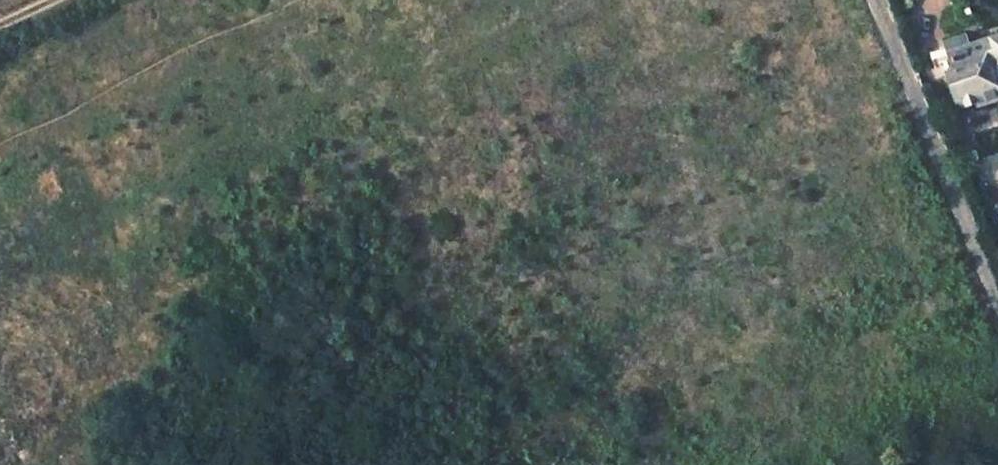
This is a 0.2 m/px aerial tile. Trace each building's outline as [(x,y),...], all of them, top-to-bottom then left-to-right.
[(966,46),(963,36),(945,42),(947,46),(930,52),(932,58),(939,55),(957,105),(977,98),(978,103),(997,96),(997,35),(966,46)] [(986,230),(996,226),(985,200),(975,204),(986,230)]
